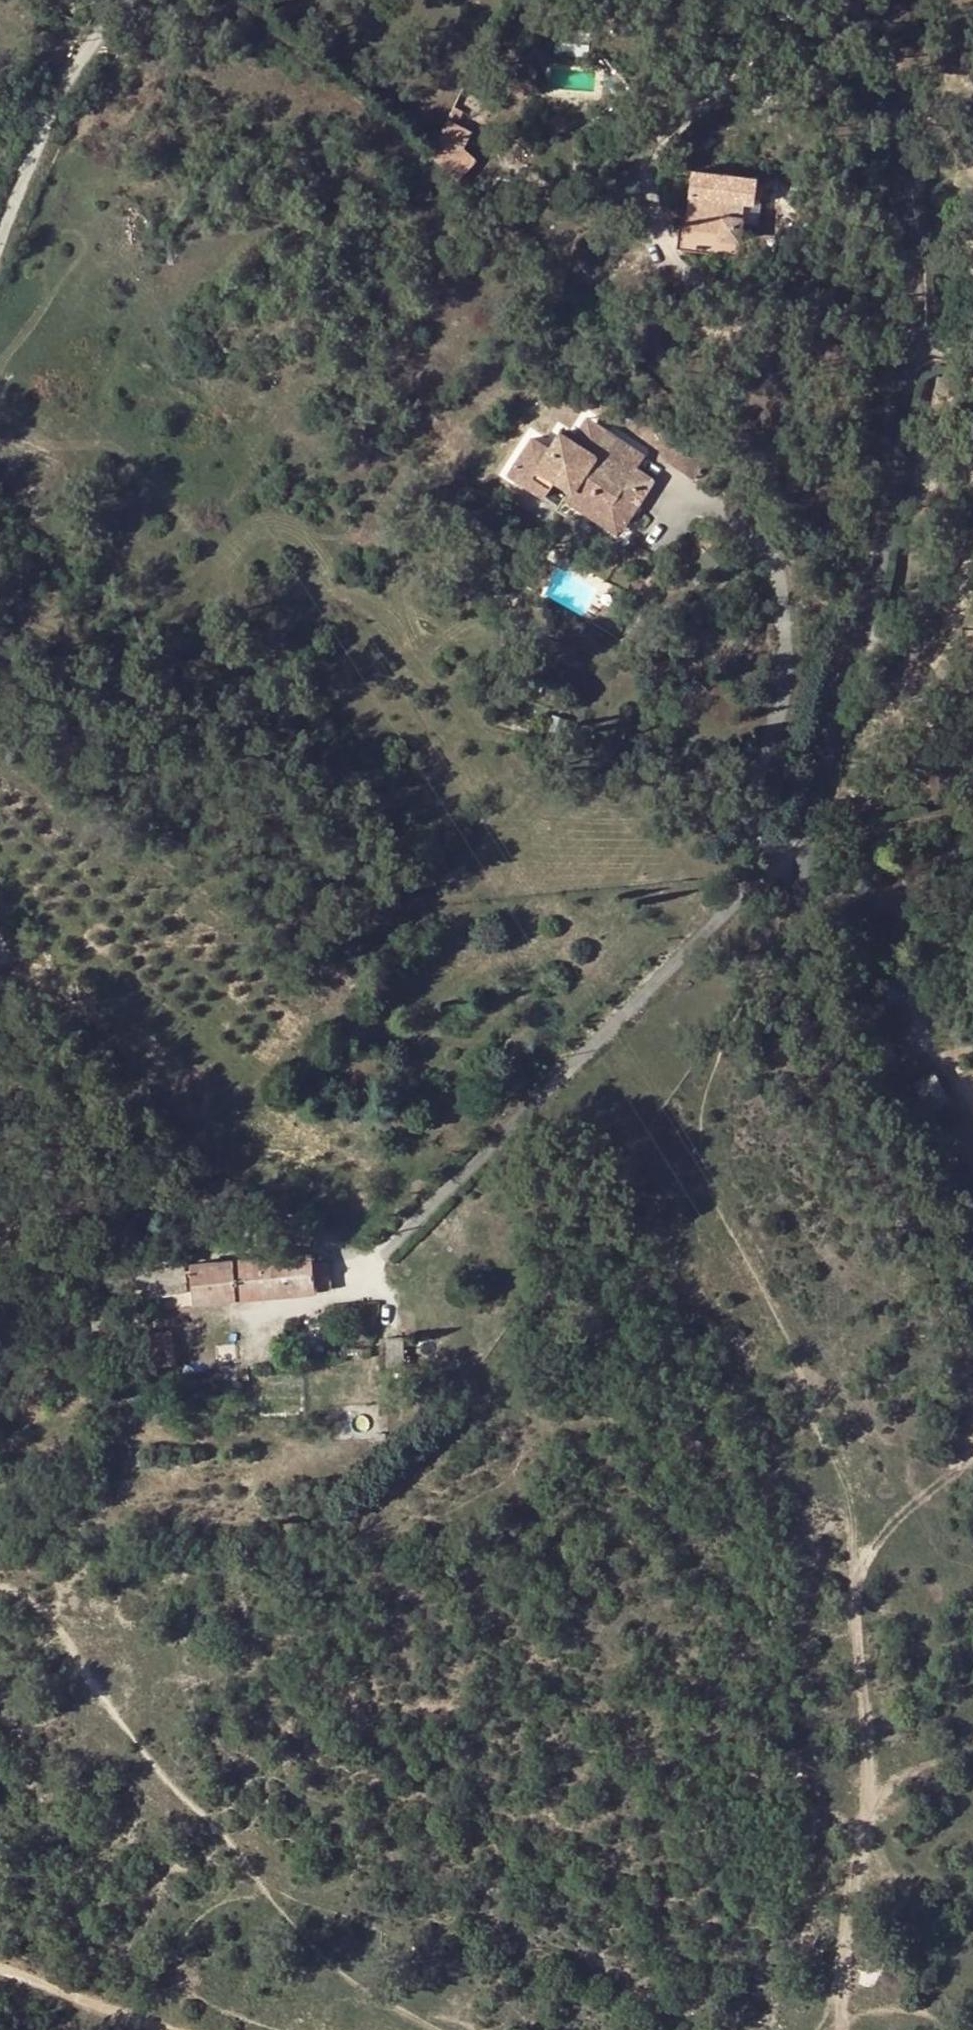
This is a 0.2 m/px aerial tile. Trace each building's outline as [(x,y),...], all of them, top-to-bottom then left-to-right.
[(466,179),(476,155),(464,150),(473,128),(445,116),(425,162),(466,179)] [(681,238),(743,247),(748,199),(758,201),(762,174),(698,165),(692,208),(686,208),(681,238)] [(564,505),(622,541),(657,485),(638,473),(646,460),(586,423),(577,438),(564,430),(551,450),(536,440),(505,490),(520,500),(537,474),(571,495),(564,505)] [(306,1244),(297,1245),(296,1238),(296,1235),(276,1236),(277,1246),(194,1253),(196,1290),(334,1280),(332,1252),(317,1254),(315,1237),(306,1237),(306,1244)]
